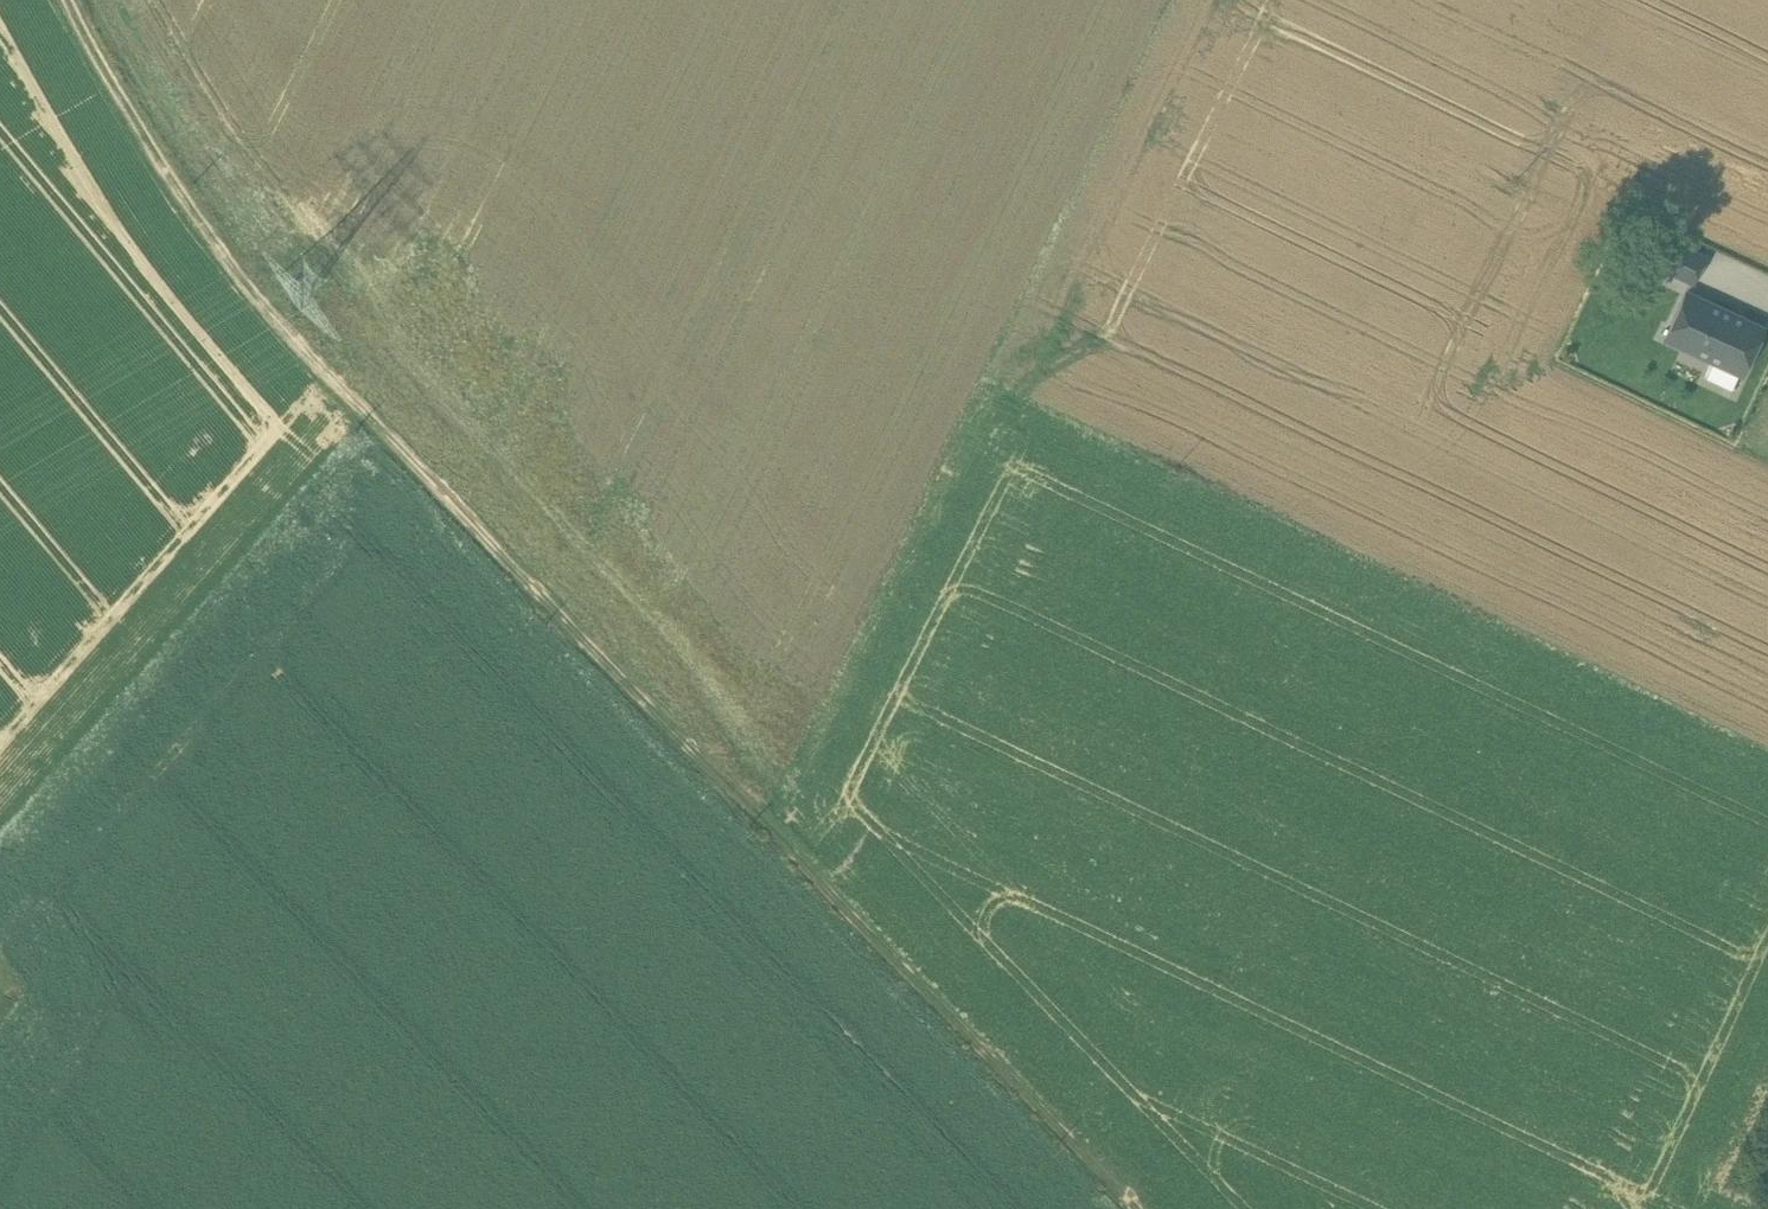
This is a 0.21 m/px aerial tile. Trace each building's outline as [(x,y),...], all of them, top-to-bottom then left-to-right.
[(1705,251),(1666,235),(1654,263),(1693,280),(1705,251)] [(1687,292),(1665,338),(1742,374),(1764,328),(1687,292)]
